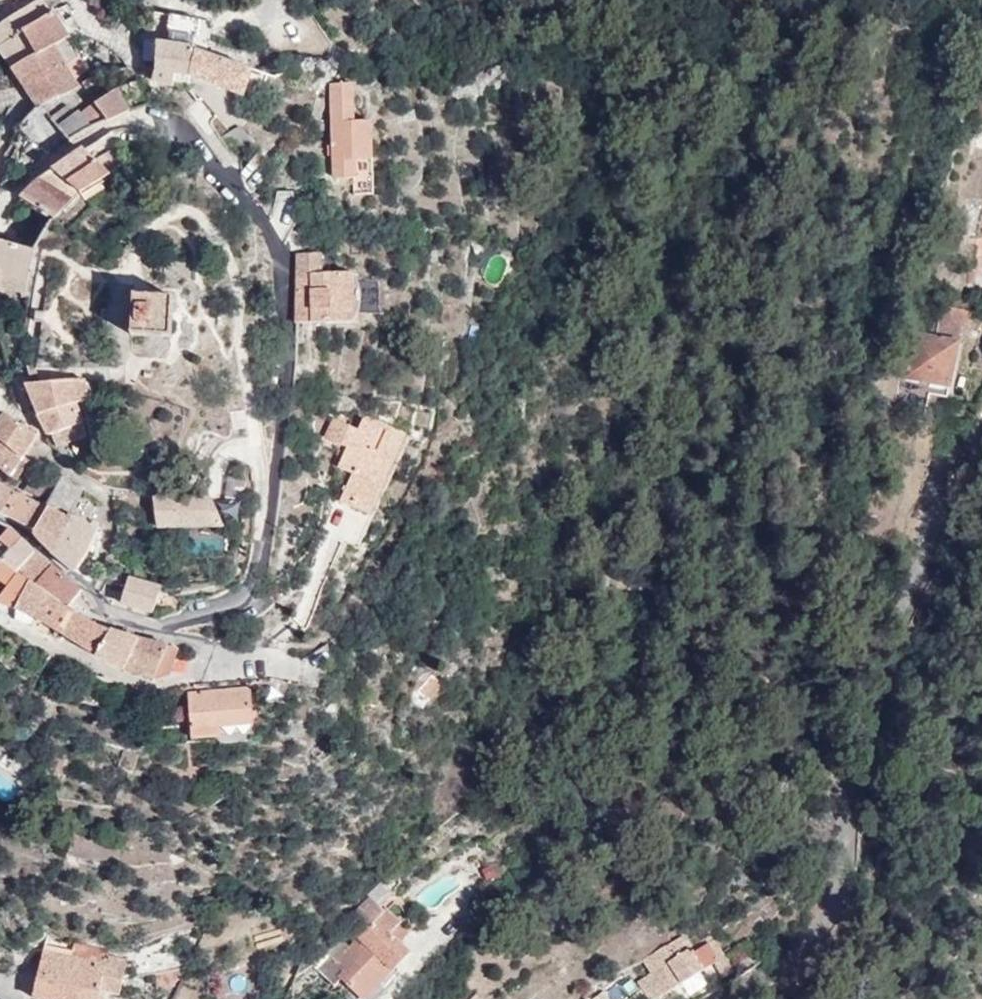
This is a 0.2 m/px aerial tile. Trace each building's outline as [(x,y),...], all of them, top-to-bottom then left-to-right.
[(38,55),(24,32),(52,15),(43,0),(0,28),(0,49),(10,64),(2,69),(5,75),(13,69),(38,55)] [(57,47),(68,40),(71,38),(83,32),(74,18),(63,25),(55,12),(52,15),(24,32),(38,55),(39,57),(57,47)] [(168,46),(193,50),(194,42),(169,37),(168,46)] [(79,58),(68,40),(57,47),(66,66),(79,58)] [(190,77),(197,51),(193,50),(168,46),(158,44),(157,62),(158,71),(153,80),(173,87),(175,75),(190,77)] [(66,66),(57,47),(39,57),(38,55),(13,69),(26,89),(66,66)] [(244,97),(255,71),(197,51),(190,77),(192,77),(244,97)] [(80,58),(79,58),(66,66),(26,89),(40,108),(61,95),(62,98),(79,88),(74,79),(88,71),(80,58)] [(151,106),(140,83),(120,89),(131,110),(151,106)] [(374,196),(373,161),(356,162),(356,144),(372,144),(372,123),(354,123),(354,86),(331,88),(334,178),(337,180),(354,180),(354,196),(374,196)] [(131,110),(120,89),(83,113),(95,129),(131,110)] [(21,122),(39,148),(59,134),(41,108),(21,122)] [(71,108),(52,122),(59,129),(77,115),(71,108)] [(95,129),(83,113),(78,116),(90,132),(95,129)] [(77,115),(59,129),(70,142),(90,132),(78,116),(77,115)] [(228,150),(236,158),(254,139),(240,127),(218,137),(228,150)] [(356,162),(373,161),(372,144),(356,144),(356,162)] [(85,150),(54,171),(82,194),(111,176),(100,165),(85,150)] [(100,165),(111,176),(130,163),(123,150),(100,165)] [(36,184),(21,198),(55,219),(82,194),(54,171),(45,177),(36,184)] [(0,242),(0,293),(27,296),(32,266),(36,251),(0,242)] [(297,255),(298,275),(297,291),(313,291),(313,324),(354,324),(354,276),(321,275),(321,255),(297,255)] [(313,291),(297,291),(296,324),(313,324),(313,291)] [(947,296),(942,320),(963,325),(970,326),(975,303),(947,296)] [(137,301),(135,342),(175,344),(176,303),(137,301)] [(939,320),(936,338),(959,342),(963,325),(942,320),(939,320)] [(959,342),(936,338),(914,333),(905,377),(932,383),(949,386),(959,342)] [(52,435),(65,430),(85,423),(77,405),(89,401),(89,400),(84,380),(27,383),(38,418),(47,437),(52,435)] [(949,386),(932,383),(929,394),(947,397),(949,386)] [(24,459),(37,437),(28,430),(31,426),(27,424),(24,427),(7,414),(0,423),(0,440),(16,453),(24,459)] [(338,468),(353,475),(340,502),(357,510),(352,523),(367,531),(412,436),(395,428),(392,434),(363,420),(358,431),(335,421),(327,439),(348,448),(338,468)] [(65,430),(52,435),(57,448),(89,435),(85,423),(65,430)] [(12,478),(24,459),(16,453),(0,440),(0,467),(12,478)] [(24,459),(12,478),(15,480),(28,462),(24,459)] [(71,515),(84,488),(63,475),(47,506),(49,507),(69,518),(70,515),(71,515)] [(34,530),(49,507),(47,506),(46,508),(23,495),(0,483),(0,514),(9,519),(26,528),(30,530),(34,530)] [(153,498),(156,533),(219,528),(217,493),(153,498)] [(88,525),(88,524),(71,515),(70,515),(69,518),(49,507),(34,530),(41,543),(76,573),(88,554),(99,531),(88,525)] [(53,567),(34,551),(22,540),(9,531),(0,541),(0,549),(7,555),(0,565),(0,602),(16,608),(30,582),(36,587),(53,567)] [(64,634),(76,614),(68,609),(82,591),(66,581),(65,576),(53,567),(36,587),(47,595),(36,616),(64,634)] [(129,577),(119,607),(153,617),(162,587),(129,577)] [(36,616),(47,595),(36,587),(30,582),(16,608),(36,616)] [(99,655),(112,631),(76,614),(64,634),(99,655)] [(127,670),(140,640),(112,631),(99,655),(127,670)] [(179,649),(140,640),(127,670),(158,680),(170,675),(179,649)] [(432,676),(442,684),(448,678),(438,670),(438,671),(432,676)] [(418,693),(429,703),(443,686),(442,684),(432,676),(438,671),(431,672),(423,675),(419,680),(415,691),(418,693)] [(189,694),(193,731),(253,726),(250,689),(189,694)] [(421,713),(429,703),(418,693),(409,703),(421,713)] [(253,726),(193,731),(193,740),(254,735),(253,726)] [(376,880),(369,899),(387,905),(394,886),(376,880)] [(214,896),(196,899),(198,912),(215,909),(214,896)] [(400,942),(391,933),(400,924),(387,911),(337,962),(327,954),(314,967),(334,986),(341,979),(347,984),(363,998),(367,998),(394,971),(411,953),(400,942)] [(391,933),(400,942),(410,932),(400,924),(391,933)] [(675,941),(662,949),(673,967),(656,977),(653,972),(639,982),(649,998),(659,998),(720,961),(707,940),(690,950),(686,944),(675,941)] [(106,966),(109,956),(110,951),(75,944),(72,959),(106,966)] [(113,958),(109,956),(106,966),(72,959),(44,952),(34,998),(38,998),(92,998),(112,960),(113,958)] [(113,958),(112,960),(92,998),(99,998),(100,991),(120,995),(127,961),(113,958)] [(394,971),(367,998),(382,998),(402,978),(394,971)] [(638,997),(643,993),(633,979),(627,982),(626,979),(605,994),(605,992),(596,998),(635,998),(638,997)] [(347,984),(340,992),(348,998),(363,998),(347,984)]
